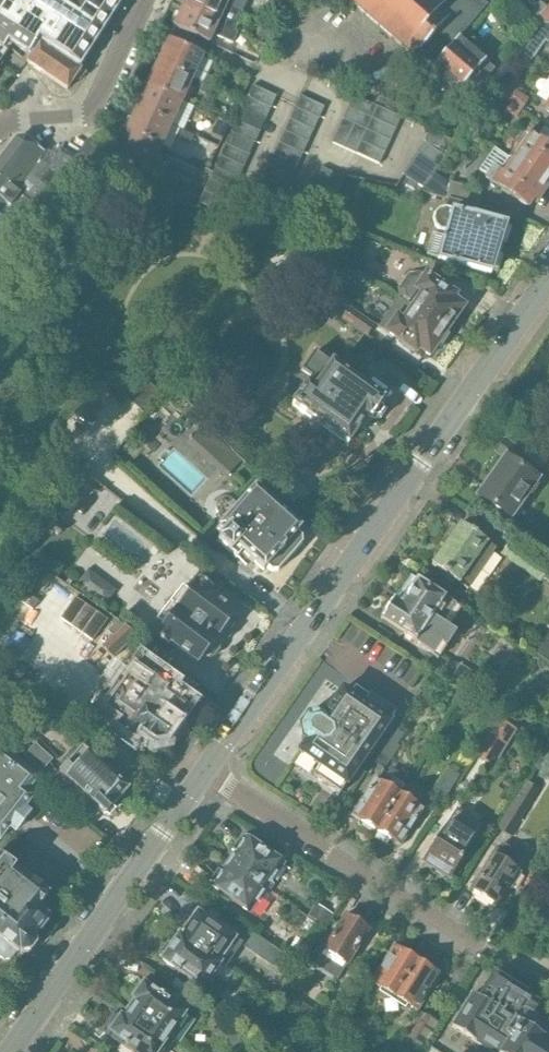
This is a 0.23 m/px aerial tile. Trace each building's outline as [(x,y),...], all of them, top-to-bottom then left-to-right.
[(122,2),(124,0),(0,0),(0,62),(1,63),(10,50),(22,58),(25,53),(31,56),(41,41),(80,68),(122,2)] [(183,7),(235,31),(243,12),(227,5),(216,0),(186,0),(183,7)] [(430,72),(427,75),(440,87),(444,84),(457,96),(468,83),(476,90),(493,70),(458,39),(493,0),(348,0),(430,72)] [(283,8),(272,3),(270,1),(266,10),(279,16),(283,8)] [(534,22),(538,25),(548,24),(548,5),(534,22)] [(174,27),(209,43),(213,33),(234,43),(239,33),(235,31),(183,7),(174,27)] [(264,22),(258,37),(267,41),(272,26),(264,22)] [(538,25),(535,31),(548,42),(548,24),(538,25)] [(192,79),(203,55),(168,39),(157,63),(192,79)] [(68,90),(82,69),(80,68),(41,41),(31,56),(26,62),(68,90)] [(182,102),(192,79),(157,63),(147,86),(182,102)] [(204,84),(216,90),(220,82),(208,76),(204,84)] [(216,90),(204,84),(200,92),(213,97),(216,90)] [(496,94),(510,104),(520,111),(528,101),(503,84),(496,94)] [(147,86),(136,108),(171,125),(172,124),(183,129),(193,107),(182,102),(147,86)] [(276,97),(254,86),(253,86),(247,97),(271,108),(276,97)] [(296,105),(295,108),(319,119),(324,107),(301,96),(296,105)] [(372,118),(377,107),(353,96),(348,107),(372,118)] [(266,120),(271,108),(247,97),(242,109),(266,120)] [(520,111),(510,104),(505,111),(515,118),(520,111)] [(366,130),(372,118),(348,107),(343,119),(355,125),(366,130)] [(396,129),(401,117),(377,107),(372,118),(396,129)] [(136,108),(126,131),(161,147),(171,125),(136,108)] [(314,130),(319,119),(295,108),(290,120),(314,130)] [(260,132),(266,120),(242,109),(236,121),(260,132)] [(390,141),(396,129),(372,118),(366,130),(390,141)] [(219,119),(211,134),(222,139),(229,124),(219,119)] [(344,149),(355,125),(343,119),(332,143),(344,149)] [(308,142),(314,130),(290,120),(284,131),(308,142)] [(255,143),(260,132),(236,121),(231,133),(255,143)] [(361,142),(366,130),(355,125),(344,149),(356,154),(361,142)] [(191,143),(195,136),(183,130),(179,138),(191,143)] [(385,153),(390,141),(366,130),(361,142),(385,153)] [(453,141),(429,130),(424,142),(448,153),(453,141)] [(126,131),(115,155),(116,156),(128,167),(126,170),(144,184),(150,171),(161,147),(126,131)] [(303,154),(308,142),(284,131),(279,143),(303,154)] [(249,155),(255,143),(231,133),(226,144),(249,155)] [(548,186),(548,185),(548,150),(526,134),(509,159),(548,186)] [(45,153),(25,138),(17,139),(1,160),(25,179),(29,174),(39,161),(45,153)] [(111,163),(101,154),(86,140),(76,157),(84,167),(107,188),(104,191),(107,194),(126,170),(128,167),(116,156),(111,163)] [(380,165),(385,153),(361,142),(356,154),(380,165)] [(446,157),(424,142),(417,153),(438,167),(446,157)] [(297,166),(303,154),(279,143),(274,155),(297,166)] [(244,167),(249,155),(226,144),(220,156),(244,167)] [(76,157),(61,148),(52,164),(66,172),(64,176),(74,183),(76,182),(91,200),(102,189),(104,191),(107,188),(84,167),(76,157)] [(438,167),(417,153),(409,163),(431,178),(438,167)] [(292,178),(297,166),(274,155),(268,167),(292,178)] [(239,179),(244,167),(220,156),(215,168),(239,179)] [(548,186),(509,159),(500,171),(493,166),(485,179),(531,211),(548,186)] [(0,161),(0,198),(7,203),(6,204),(27,221),(30,223),(37,229),(32,233),(43,244),(63,226),(52,215),(50,213),(18,189),(25,179),(1,160),(0,161)] [(47,188),(53,180),(57,174),(39,161),(29,174),(47,188)] [(431,178),(409,163),(402,174),(403,175),(424,189),(431,178)] [(287,189),(292,178),(268,167),(263,178),(287,189)] [(322,197),(333,173),(321,167),(310,191),(322,197)] [(239,179),(215,168),(209,180),(233,190),(239,179)] [(281,201),(287,189),(263,178),(257,190),(281,201)] [(228,202),(233,190),(209,180),(204,191),(228,202)] [(447,200),(475,207),(480,191),(450,183),(445,199),(447,200)] [(276,213),(281,201),(257,190),(252,202),(276,213)] [(222,214),(228,202),(204,191),(199,203),(222,214)] [(0,198),(0,241),(24,264),(38,250),(18,231),(27,221),(6,204),(7,203),(0,198)] [(445,208),(444,208),(438,209),(434,214),(432,220),(433,226),(437,230),(444,232),(443,238),(431,234),(425,255),(436,258),(436,259),(489,274),(503,225),(473,216),(475,207),(447,200),(445,208)] [(270,225),(276,213),(252,202),(247,214),(270,225)] [(321,238),(333,241),(331,225),(325,223),(321,238)] [(287,231),(263,225),(245,251),(255,258),(262,248),(271,254),(286,247),(287,231)] [(446,331),(457,315),(463,307),(453,299),(455,295),(429,276),(428,278),(425,276),(424,277),(419,273),(408,275),(397,289),(399,299),(423,315),(446,331)] [(399,299),(399,300),(408,306),(401,315),(399,319),(396,317),(385,331),(416,352),(419,347),(430,355),(446,331),(423,315),(399,299)] [(366,337),(367,336),(374,326),(359,316),(347,308),(340,318),(366,337)] [(384,402),(330,365),(314,354),(301,372),(310,379),(291,406),(347,445),(365,419),(370,422),(372,419),(374,420),(379,420),(385,412),(383,406),(382,405),(384,402)] [(509,519),(537,479),(514,463),(522,453),(505,442),(497,453),(506,459),(479,497),(495,509),(492,512),(504,520),(506,517),(509,519)] [(300,530),(254,488),(239,505),(231,498),(227,502),(225,501),(224,500),(222,500),(220,501),(219,501),(217,503),(216,504),(216,506),(216,507),(216,509),(217,510),(217,511),(218,512),(215,516),(222,523),(217,529),(222,534),(217,540),(230,552),(230,551),(236,556),(241,551),(263,570),(266,567),(270,571),(276,571),(301,544),(302,537),(297,533),(300,530)] [(488,542),(461,524),(432,564),(468,589),(496,549),(487,543),(488,542)] [(118,590),(89,569),(77,585),(106,606),(118,590)] [(170,603),(220,642),(221,641),(222,642),(223,640),(228,639),(232,633),(233,628),(234,626),(229,622),(236,613),(212,595),(217,588),(198,574),(187,589),(184,586),(170,603)] [(456,605),(444,597),(443,598),(417,581),(400,607),(394,602),(381,620),(415,642),(414,644),(439,660),(456,633),(443,625),(456,605)] [(220,642),(170,603),(157,619),(161,622),(149,638),(168,652),(173,646),(197,664),(203,656),(208,660),(209,658),(215,655),(218,651),(219,645),(220,643),(220,642)] [(115,657),(136,637),(126,626),(118,621),(108,630),(115,636),(104,646),(115,657)] [(535,654),(536,655),(548,664),(548,635),(535,654)] [(483,676),(461,664),(453,679),(474,691),(483,676)] [(139,732),(153,742),(161,741),(187,705),(170,691),(173,687),(142,665),(139,669),(136,666),(129,675),(133,678),(122,691),(121,690),(118,693),(113,693),(108,699),(109,706),(107,709),(125,721),(124,723),(123,726),(123,728),(124,731),(126,732),(128,734),(130,735),(133,735),(135,734),(137,733),(139,732)] [(319,766),(313,775),(312,776),(340,795),(396,713),(369,694),(356,685),(350,695),(342,690),(325,716),(321,713),(322,713),(321,712),(307,714),(299,726),(301,740),(303,740),(306,742),(299,752),(319,766)] [(482,698),(468,689),(460,703),(474,712),(482,698)] [(488,735),(475,756),(493,767),(504,751),(517,730),(498,719),(488,735)] [(373,762),(384,769),(399,748),(397,746),(404,735),(396,730),(373,762)] [(19,751),(42,772),(54,759),(31,738),(19,751)] [(0,840),(18,818),(35,795),(29,790),(39,777),(0,747),(0,840)] [(128,789),(89,753),(73,771),(66,765),(58,773),(105,816),(112,808),(112,807),(128,789)] [(449,768),(432,796),(444,803),(461,775),(449,768)] [(377,832),(400,795),(405,785),(402,783),(405,779),(391,770),(385,779),(388,781),(385,786),(375,780),(353,817),(363,823),(363,827),(371,832),(374,830),(377,832)] [(526,782),(497,828),(510,836),(539,789),(526,782)] [(380,838),(387,842),(391,841),(400,846),(424,810),(400,795),(377,832),(380,833),(380,838)] [(447,822),(423,861),(435,869),(435,872),(443,877),(447,876),(450,878),(475,840),(483,826),(456,809),(447,823),(447,822)] [(228,864),(265,889),(282,865),(245,839),(243,842),(239,839),(231,851),(235,854),(228,864)] [(496,850),(470,890),(505,912),(519,891),(513,887),(521,873),(517,871),(526,857),(501,842),(496,850)] [(0,851),(0,958),(3,960),(11,960),(16,953),(18,955),(19,953),(21,955),(30,953),(36,946),(35,936),(33,935),(47,917),(37,909),(49,895),(29,879),(32,876),(31,870),(3,847),(0,851)] [(265,889),(228,864),(221,873),(217,871),(209,883),(213,885),(211,887),(249,913),(265,889)] [(296,896),(285,889),(278,898),(289,906),(296,896)] [(179,936),(232,973),(232,972),(219,964),(218,962),(233,939),(196,914),(191,921),(185,917),(175,931),(181,934),(180,936),(179,935),(179,936)] [(325,952),(316,966),(336,979),(345,965),(346,966),(369,930),(365,928),(364,925),(359,921),(356,922),(345,915),(323,951),(325,952)] [(247,947),(274,965),(283,952),(255,934),(247,947)] [(232,973),(179,936),(172,946),(167,942),(158,956),(163,959),(162,961),(203,988),(213,973),(226,982),(232,973)] [(296,937),(285,954),(299,963),(310,945),(296,937)] [(417,960),(414,959),(414,956),(408,952),(405,953),(395,946),(371,983),(394,997),(417,960)] [(394,997),(416,1011),(439,974),(428,967),(428,965),(422,961),(420,962),(417,960),(394,997)] [(536,1011),(540,1005),(494,975),(478,1000),(473,996),(451,1029),(487,1051),(548,1051),(548,1019),(536,1011)] [(129,1010),(168,1037),(185,1012),(165,998),(164,999),(162,997),(163,996),(160,994),(160,996),(145,985),(145,987),(139,983),(130,996),(136,1000),(129,1010)] [(294,1002),(286,1014),(304,1025),(311,1014),(294,1002)] [(129,1010),(122,1020),(117,1016),(107,1030),(113,1034),(112,1035),(127,1044),(126,1046),(129,1047),(129,1046),(131,1048),(136,1051),(158,1051),(168,1037),(129,1010)] [(435,1025),(421,1016),(401,1047),(408,1051),(417,1051),(435,1025)] [(224,1039),(240,1051),(250,1039),(233,1026),(224,1039)]
